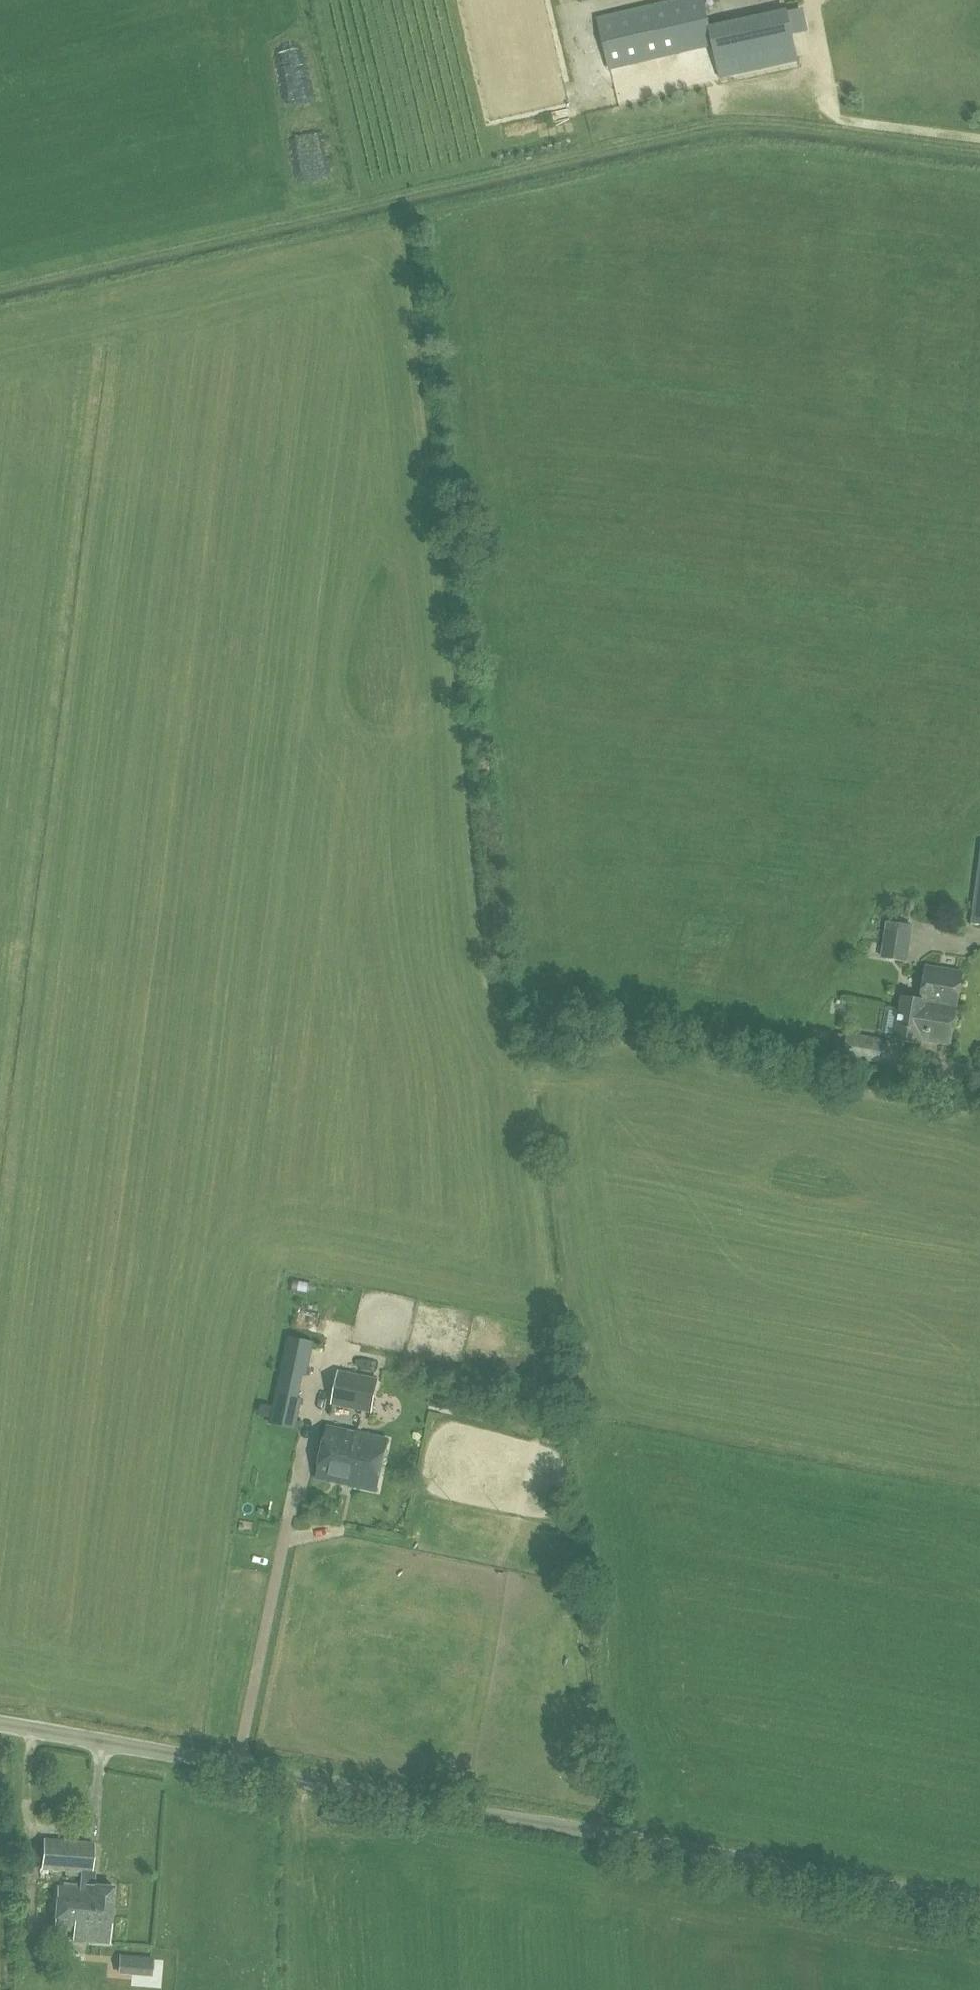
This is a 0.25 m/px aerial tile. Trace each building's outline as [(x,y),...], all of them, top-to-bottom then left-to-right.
[(720,78),(799,60),(787,7),(710,24),(704,0),(668,0),(597,16),(609,70),(712,46),(720,78)] [(979,923),(979,857),(971,922),(979,923)] [(882,958),(909,962),(914,926),(887,921),(882,958)] [(920,1002),(957,1008),(963,972),(926,965),(920,998),(902,995),(900,1008),(919,1011),(920,1002)] [(922,1040),(951,1045),(957,1008),(920,1002),(919,1011),(900,1008),(895,1039),(921,1044),(922,1040)] [(844,1059),(881,1065),(884,1041),(847,1035),(844,1059)] [(290,1336),(282,1369),(303,1374),(307,1375),(315,1341),(290,1336)] [(331,1404),(372,1413),(379,1379),(339,1370),(331,1404)] [(298,1395),(277,1390),(270,1423),(295,1429),(303,1396),(298,1395)] [(455,1395),(442,1392),(439,1408),(451,1411),(455,1395)] [(317,1478),(342,1484),(377,1491),(388,1439),(359,1433),(328,1426),(317,1478)] [(87,1941),(110,1944),(115,1887),(93,1885),(94,1871),(92,1871),(94,1843),(45,1839),(42,1869),(82,1873),(80,1888),(58,1886),(55,1928),(88,1931),(87,1941)] [(135,1956),(120,1955),(119,1974),(134,1975),(135,1956)]
